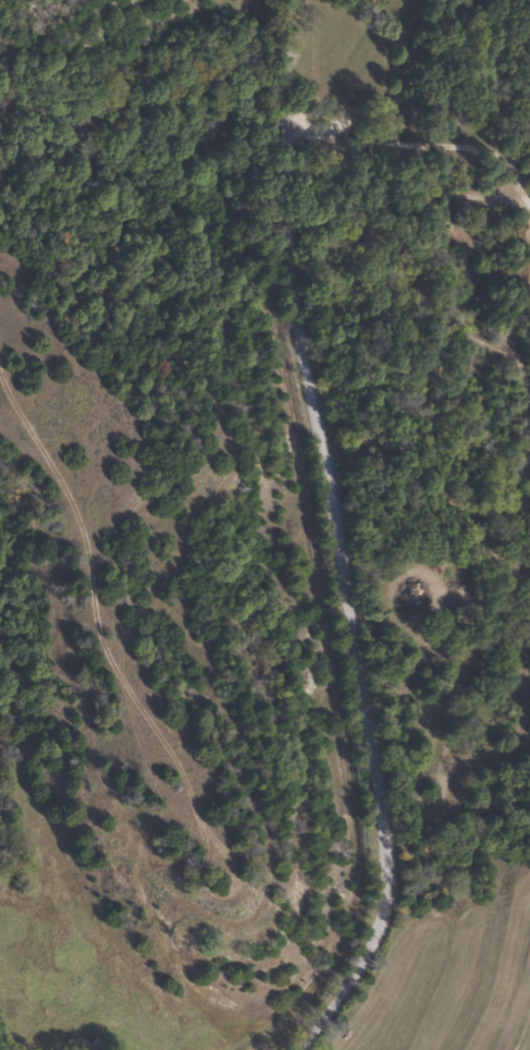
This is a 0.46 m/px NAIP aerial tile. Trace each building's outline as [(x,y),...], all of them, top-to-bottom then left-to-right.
[(77,1039),(73,1047),(79,1049),(86,1049),(88,1044),(77,1039)]
